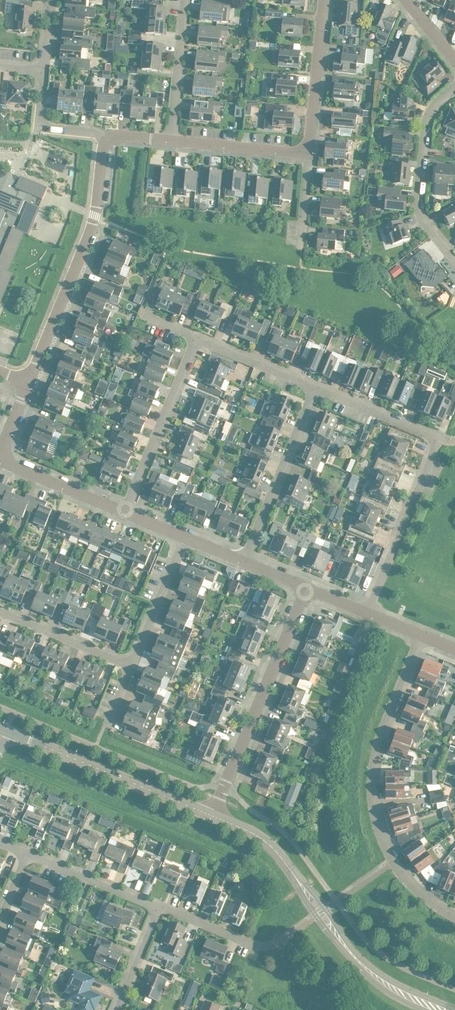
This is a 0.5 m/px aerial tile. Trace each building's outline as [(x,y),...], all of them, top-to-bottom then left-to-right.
[(33,19),(34,9),(19,8),(19,1),(13,0),(6,0),(5,12),(15,13),(14,30),(19,31),(19,32),(20,33),(24,33),(25,32),(27,33),(27,31),(30,32),(31,23),(32,23),(33,19)] [(443,22),(451,25),(453,24),(454,26),(454,27),(454,0),(451,0),(450,3),(451,3),(443,22)] [(146,20),(164,22),(165,14),(167,15),(168,10),(161,9),(162,7),(161,7),(161,4),(144,2),(132,1),(131,7),(148,9),(146,20)] [(228,22),(230,4),(205,1),(204,8),(201,7),(200,20),(228,22)] [(341,2),(338,25),(346,26),(345,35),(351,36),(358,36),(360,19),(353,19),(355,4),(341,2)] [(385,45),(395,20),(389,17),(392,10),(379,4),(371,24),(378,27),(375,35),(377,39),(379,40),(378,42),(385,45)] [(75,7),(75,12),(71,12),(71,14),(65,14),(63,26),(83,28),(84,17),(94,18),(95,8),(85,7),(85,8),(75,7)] [(282,10),(266,9),(265,16),(281,18),(282,10)] [(301,36),(303,21),(283,19),(281,34),(301,36)] [(164,22),(146,20),(145,33),(165,35),(166,30),(163,30),(164,22)] [(83,28),(63,26),(62,38),(68,39),(68,41),(72,42),(72,47),(81,48),(87,49),(91,49),(92,40),(82,39),(83,28)] [(201,33),(199,32),(197,45),(219,47),(220,35),(226,36),(227,29),(202,26),(201,33)] [(401,43),(394,40),(387,60),(399,64),(401,58),(411,62),(419,42),(404,36),(401,43)] [(298,67),(300,52),(289,51),(289,44),(276,43),(275,49),(280,50),(278,65),(298,67)] [(143,57),(160,58),(161,50),(164,51),(164,46),(144,44),(143,57)] [(72,47),(61,46),(60,58),(66,59),(66,61),(70,62),(69,68),(89,69),(90,60),(86,60),(87,49),(81,48),(72,47)] [(366,48),(346,47),(343,46),(341,60),(334,59),(333,71),(355,74),(356,64),(364,64),(366,48)] [(196,57),(195,70),(216,72),(218,60),(224,61),(225,54),(200,51),(199,58),(196,57)] [(160,58),(143,57),(142,69),(162,71),(162,66),(160,66),(160,58)] [(427,95),(441,83),(438,79),(444,73),(434,61),(419,73),(426,82),(421,86),(427,95)] [(276,99),(276,94),(295,96),(297,82),(284,81),(284,75),(272,74),(271,85),(266,84),(265,98),(276,99)] [(194,82),(192,95),(214,97),(215,85),(221,86),(222,79),(197,76),(196,83),(194,82)] [(344,80),(343,86),(334,85),(333,99),(353,101),(354,93),(357,93),(358,82),(344,80)] [(7,93),(2,92),(0,105),(6,105),(7,102),(26,104),(28,84),(8,82),(7,93)] [(69,114),(71,92),(59,91),(60,83),(54,83),(52,96),(58,97),(57,111),(63,111),(63,113),(69,114)] [(89,100),(90,86),(79,85),(78,87),(77,92),(71,92),(69,114),(75,114),(75,112),(81,113),(83,99),(89,100)] [(106,117),(108,96),(102,95),(102,88),(90,86),(89,100),(95,100),(94,114),(99,115),(99,117),(106,117)] [(125,104),(127,90),(120,89),(120,97),(108,96),(106,117),(112,118),(112,116),(118,117),(119,103),(125,104)] [(127,90),(125,104),(131,104),(130,118),(136,119),(136,120),(142,121),(144,99),(132,98),(133,91),(127,90)] [(144,99),(142,121),(148,122),(149,120),(154,120),(156,107),(162,107),(163,94),(157,93),(156,100),(144,99)] [(414,118),(415,106),(414,106),(414,100),(395,98),(395,104),(393,104),(391,122),(406,123),(407,117),(414,118)] [(191,107),(190,120),(212,122),(213,110),(219,111),(220,104),(195,101),(194,108),(191,107)] [(266,105),(264,129),(272,130),(273,126),(292,127),(293,114),(284,113),(284,106),(266,105)] [(348,114),(333,113),(331,127),(354,129),(356,115),(360,116),(360,109),(348,108),(348,114)] [(444,126),(447,128),(445,133),(454,137),(454,109),(451,108),(444,126)] [(412,138),(408,137),(409,131),(384,128),(383,141),(393,142),(391,155),(403,156),(404,150),(411,150),(412,138)] [(324,158),(334,159),(333,165),(344,166),(345,150),(351,151),(352,141),(337,139),(337,145),(326,144),(324,158)] [(37,155),(34,164),(39,166),(36,174),(43,177),(50,160),(37,155)] [(391,183),(407,185),(409,165),(397,164),(398,158),(390,157),(389,164),(393,164),(391,183)] [(435,183),(436,183),(435,195),(446,196),(447,184),(453,185),(454,178),(454,166),(449,166),(437,164),(435,183)] [(171,189),(173,170),(162,169),(162,166),(155,165),(152,193),(162,194),(162,188),(171,189)] [(211,167),(203,166),(200,194),(210,195),(211,189),(219,190),(221,171),(210,170),(211,167)] [(195,191),(197,172),(186,171),(186,168),(179,168),(176,195),(186,196),(186,191),(195,191)] [(227,168),(224,196),(234,197),(234,191),(243,192),(245,173),(234,172),(234,169),(227,168)] [(323,188),(342,190),(343,181),(344,177),(347,177),(348,171),(335,169),(335,175),(324,174),(323,188)] [(18,246),(23,233),(28,235),(39,208),(38,207),(42,199),(42,200),(47,188),(20,177),(18,180),(14,179),(14,177),(2,172),(1,173),(0,173),(0,238),(18,246)] [(250,175),(248,203),(257,204),(258,198),(267,198),(269,179),(258,178),(258,175),(250,175)] [(274,177),(272,205),(281,206),(282,200),(291,201),(293,182),(281,181),(282,178),(274,177)] [(400,197),(401,190),(379,188),(377,202),(385,202),(385,210),(404,212),(406,198),(400,197)] [(346,200),(321,198),(320,217),(338,219),(340,206),(346,207),(346,200)] [(447,205),(450,210),(443,213),(449,225),(454,222),(454,200),(447,205)] [(400,220),(381,226),(385,237),(389,235),(392,245),(409,239),(407,231),(409,231),(407,225),(402,227),(400,220)] [(342,250),(343,242),(344,230),(322,228),(322,237),(318,236),(316,248),(342,250)] [(127,242),(129,236),(117,231),(115,237),(127,242)] [(0,301),(12,274),(7,272),(18,246),(0,238),(0,301)] [(114,240),(106,258),(124,265),(128,254),(134,256),(136,250),(114,240)] [(418,253),(405,264),(423,286),(424,285),(432,285),(433,287),(447,276),(437,263),(435,264),(423,249),(418,253)] [(119,276),(124,265),(106,258),(99,275),(122,284),(125,278),(119,276)] [(397,265),(389,272),(394,278),(402,271),(401,270),(397,266),(397,265)] [(167,312),(174,295),(177,288),(160,281),(155,293),(160,295),(155,307),(167,312)] [(96,283),(91,294),(91,295),(107,301),(108,302),(112,294),(119,297),(123,288),(111,283),(109,288),(96,283)] [(174,295),(167,312),(179,316),(180,313),(185,315),(193,295),(188,293),(185,300),(174,295)] [(206,323),(213,307),(201,302),(204,295),(199,293),(194,305),(199,307),(194,318),(206,323)] [(91,295),(91,294),(89,294),(85,305),(97,311),(95,316),(107,321),(111,312),(104,309),(107,301),(91,295)] [(213,307),(206,323),(218,328),(222,316),(228,318),(232,307),(223,303),(221,304),(219,309),(213,307)] [(243,339),(250,322),(254,313),(243,309),(242,311),(236,308),(231,320),(236,322),(232,334),(243,339)] [(107,321),(95,316),(93,322),(80,317),(75,328),(77,329),(92,335),(93,335),(96,328),(103,331),(107,321)] [(250,322),(243,339),(255,343),(260,332),(265,334),(270,322),(264,320),(262,327),(250,322)] [(279,358),(286,341),(274,336),(277,330),(272,328),(267,339),(272,341),(267,353),(279,358)] [(77,329),(72,340),(85,346),(83,351),(94,356),(98,347),(91,344),(94,336),(93,335),(92,335),(77,329)] [(288,336),(286,341),(279,358),(291,363),(295,351),(301,353),(306,342),(297,338),(294,339),(288,336)] [(162,363),(167,365),(167,366),(168,366),(173,354),(172,354),(167,352),(169,346),(156,340),(153,346),(147,344),(142,355),(149,357),(162,363)] [(316,373),(324,355),(318,352),(319,348),(319,346),(308,342),(302,355),(308,358),(304,368),(316,373)] [(94,356),(83,351),(80,357),(67,351),(63,363),(78,369),(78,370),(80,371),(83,363),(90,365),(94,356)] [(339,371),(345,357),(333,352),(331,357),(324,355),(316,373),(329,378),(333,368),(339,371)] [(207,372),(224,379),(228,369),(234,372),(237,365),(211,354),(208,361),(211,362),(207,372)] [(149,357),(146,364),(148,365),(144,375),(155,380),(160,382),(160,383),(161,383),(166,371),(165,371),(160,369),(162,363),(149,357)] [(354,389),(361,370),(355,367),(356,364),(356,362),(345,357),(339,371),(345,373),(341,384),(354,389)] [(63,363),(61,362),(56,374),(69,379),(67,385),(78,390),(81,391),(83,385),(74,381),(78,370),(78,369),(63,363)] [(382,373),(371,368),(369,369),(368,373),(361,370),(354,389),(366,394),(369,386),(376,389),(378,383),(382,373)] [(378,383),(384,385),(380,395),(392,401),(400,382),(392,378),(393,376),(391,372),(384,369),(382,373),(378,383)] [(220,389),(224,379),(207,372),(203,382),(200,381),(197,387),(223,398),(226,392),(220,389)] [(155,380),(144,375),(142,374),(139,381),(141,382),(137,392),(148,397),(153,399),(153,400),(154,400),(159,388),(158,388),(153,386),(155,380)] [(400,382),(392,401),(405,406),(409,395),(415,398),(421,384),(411,380),(409,385),(400,382)] [(430,416),(437,397),(425,392),(427,387),(421,384),(415,398),(422,401),(417,411),(430,416)] [(430,416),(442,421),(446,411),(453,414),(454,408),(454,385),(452,384),(446,401),(437,397),(430,416)] [(78,390),(67,385),(64,390),(52,385),(47,397),(48,398),(49,397),(64,404),(64,403),(67,396),(74,399),(78,390)] [(134,399),(130,409),(141,414),(146,416),(146,417),(147,417),(152,405),(151,405),(146,403),(148,397),(137,392),(129,389),(127,396),(134,399)] [(192,408),(209,415),(214,405),(220,407),(222,401),(196,390),(193,396),(197,398),(192,408)] [(271,404),(289,411),(293,401),(276,394),(271,404)] [(49,397),(48,398),(44,409),(57,414),(54,420),(66,424),(68,418),(62,415),(66,404),(64,403),(64,404),(49,397)] [(259,416),(263,418),(263,419),(267,421),(269,415),(284,422),(289,411),(271,404),(265,402),(259,416)] [(134,431),(139,433),(139,434),(140,434),(144,422),(139,420),(141,414),(130,409),(128,408),(125,415),(122,413),(120,416),(118,420),(118,424),(134,431)] [(209,415),(192,408),(188,418),(185,416),(182,423),(209,433),(211,427),(205,425),(209,415)] [(316,423),(333,430),(337,420),(320,412),(316,423)] [(40,417),(33,434),(51,441),(55,430),(61,433),(63,427),(40,417)] [(267,421),(263,419),(261,425),(262,426),(258,436),(276,443),(280,433),(264,426),(267,421)] [(120,433),(116,443),(127,448),(132,450),(132,451),(133,451),(137,439),(132,437),(134,431),(118,424),(115,423),(112,430),(120,433)] [(329,440),(333,430),(316,423),(311,433),(316,435),(314,440),(322,444),(328,446),(331,441),(329,440)] [(178,443),(195,450),(199,440),(205,442),(207,436),(181,425),(179,432),(182,433),(178,443)] [(353,435),(359,436),(362,427),(356,425),(353,435)] [(388,448),(404,455),(409,444),(413,446),(416,440),(390,429),(387,436),(392,438),(388,448)] [(359,441),(365,443),(369,432),(364,430),(359,441)] [(276,443),(258,436),(251,433),(247,443),(252,445),(250,451),(268,458),(271,453),(276,443)] [(46,452),(51,441),(33,434),(26,451),(49,461),(52,455),(46,452)] [(127,448),(116,443),(113,442),(111,449),(113,450),(109,460),(118,464),(125,467),(125,468),(126,468),(130,456),(125,454),(127,448)] [(191,460),(195,450),(178,443),(174,453),(170,452),(168,458),(194,469),(197,462),(191,460)] [(328,446),(322,444),(320,450),(307,444),(303,454),(320,461),(324,451),(326,452),(328,446)] [(376,463),(402,474),(406,463),(402,461),(404,455),(388,448),(383,458),(378,456),(376,463)] [(268,458),(250,451),(247,456),(249,457),(245,467),(263,474),(269,459),(268,458)] [(309,475),(315,478),(318,472),(316,471),(320,461),(303,454),(298,464),(312,470),(309,475)] [(115,470),(118,464),(109,460),(104,458),(101,465),(104,466),(99,477),(100,477),(99,479),(110,484),(111,481),(116,483),(116,484),(121,472),(120,472),(115,470)] [(402,474),(376,463),(373,469),(378,471),(374,481),(390,488),(393,481),(398,483),(402,474)] [(263,474),(245,467),(241,477),(239,477),(237,482),(248,487),(250,481),(258,485),(263,474)] [(158,504),(168,481),(159,477),(160,474),(154,471),(148,485),(153,488),(148,500),(158,504)] [(315,478),(309,475),(307,481),(294,475),(290,486),(307,493),(311,483),(313,484),(315,478)] [(168,481),(158,504),(169,508),(174,496),(181,498),(186,485),(179,482),(178,485),(168,481)] [(362,496),(388,507),(392,496),(388,495),(390,488),(374,481),(369,492),(364,490),(362,496)] [(187,483),(186,485),(181,498),(177,506),(184,509),(182,514),(193,518),(201,497),(192,493),(195,486),(187,483)] [(0,491),(0,499),(2,500),(0,506),(0,508),(11,513),(17,496),(11,494),(13,489),(3,484),(0,491)] [(303,503),(307,493),(290,486),(285,496),(292,499),(289,504),(302,509),(305,504),(303,503)] [(253,496),(255,491),(246,487),(244,493),(253,496)] [(17,496),(11,513),(22,517),(25,510),(31,512),(36,498),(26,494),(24,499),(17,496)] [(364,505),(360,515),(376,522),(380,514),(384,516),(388,507),(362,496),(359,503),(364,505)] [(201,497),(193,518),(203,522),(205,517),(210,519),(217,501),(212,499),(211,501),(201,497)] [(36,498),(31,512),(36,514),(33,522),(45,527),(51,510),(44,508),(46,502),(36,498)] [(227,532),(233,516),(224,512),(227,505),(219,502),(212,520),(219,523),(216,528),(227,532)] [(67,533),(74,516),(70,514),(68,517),(61,514),(58,521),(53,519),(48,531),(54,533),(56,529),(67,533)] [(376,522),(360,515),(355,525),(350,523),(348,530),(374,541),(378,530),(374,528),(376,522)] [(67,533),(64,539),(68,541),(71,535),(78,538),(84,523),(77,521),(79,518),(74,516),(67,533)] [(233,516),(227,532),(237,537),(239,531),(244,533),(249,522),(233,516)] [(278,554),(280,555),(289,533),(282,530),(283,526),(274,522),(269,534),(274,536),(269,550),(279,554),(278,554)] [(95,528),(97,525),(92,523),(91,526),(84,523),(78,538),(89,543),(95,528)] [(102,531),(95,528),(89,543),(100,547),(107,530),(103,528),(102,531)] [(111,552),(117,537),(111,534),(112,532),(107,530),(100,547),(98,553),(109,557),(111,552)] [(289,533),(280,555),(281,555),(291,559),(296,546),(302,548),(308,534),(298,530),(296,536),(289,533)] [(312,568),(313,568),(322,546),(315,543),(317,538),(308,534),(302,548),(307,550),(302,563),(303,564),(302,567),(309,570),(311,567),(312,568)] [(128,542),(129,542),(130,539),(125,537),(124,540),(117,537),(111,552),(122,556),(128,542)] [(135,545),(129,542),(128,542),(122,556),(133,561),(141,544),(136,542),(135,545)] [(141,544),(133,561),(131,568),(134,569),(137,567),(139,563),(145,566),(151,551),(144,548),(145,546),(141,544)] [(322,546),(313,568),(314,569),(324,573),(329,559),(335,562),(341,547),(331,544),(329,549),(322,546)] [(340,564),(335,577),(345,581),(345,582),(346,582),(355,560),(348,557),(350,551),(341,547),(335,562),(340,564)] [(70,558),(64,555),(59,553),(56,561),(67,565),(70,558)] [(355,560),(346,582),(347,583),(347,582),(357,586),(362,573),(368,575),(374,561),(364,557),(362,563),(355,560)] [(6,567),(0,580),(5,582),(0,595),(0,596),(10,600),(19,578),(9,573),(12,566),(7,564),(6,567)] [(89,574),(91,569),(80,565),(78,570),(89,574)] [(188,567),(183,579),(201,586),(209,589),(216,572),(203,567),(201,572),(188,567)] [(31,593),(36,582),(30,579),(29,582),(19,578),(10,600),(20,604),(26,591),(31,593)] [(189,601),(202,606),(204,600),(197,597),(201,586),(183,579),(178,590),(191,595),(189,601)] [(234,594),(239,583),(233,580),(228,591),(234,594)] [(41,613),(48,597),(38,593),(42,584),(36,582),(31,593),(37,595),(31,609),(41,613)] [(243,583),(241,591),(247,593),(250,585),(243,583)] [(256,589),(251,601),(274,611),(279,599),(256,589)] [(63,605),(68,593),(63,590),(60,597),(55,596),(54,599),(48,597),(41,613),(51,617),(57,603),(63,605)] [(80,610),(79,610),(81,606),(79,606),(82,599),(81,598),(68,593),(63,605),(69,608),(63,622),(73,626),(80,610)] [(169,612),(187,620),(190,614),(198,617),(202,606),(189,601),(187,606),(174,601),(169,612)] [(244,619),(267,628),(274,611),(251,601),(244,619)] [(89,617),(94,619),(100,605),(94,603),(91,610),(87,609),(85,612),(80,610),(73,626),(83,630),(89,617)] [(104,639),(111,623),(105,621),(107,617),(103,615),(106,608),(100,605),(94,619),(100,621),(94,635),(104,639)] [(177,629),(175,635),(188,640),(193,629),(185,626),(187,620),(169,612),(164,624),(177,629)] [(311,630),(328,637),(332,626),(335,627),(337,621),(326,617),(324,622),(316,619),(311,630)] [(243,639),(259,646),(267,628),(244,619),(242,618),(240,624),(244,626),(242,629),(246,631),(243,639)] [(111,623),(104,639),(115,644),(121,630),(126,633),(131,621),(125,619),(122,627),(111,623)] [(328,637),(311,630),(304,647),(316,652),(323,655),(326,650),(323,649),(328,637)] [(0,644),(0,653),(3,654),(2,657),(13,662),(15,657),(23,637),(12,632),(8,640),(3,638),(0,644)] [(160,635),(155,646),(181,657),(188,640),(175,635),(173,640),(160,635)] [(23,637),(15,657),(26,661),(25,663),(31,666),(37,652),(31,650),(35,642),(23,637)] [(254,658),(259,646),(243,639),(240,646),(232,642),(227,653),(240,658),(242,653),(254,658)] [(181,657),(155,646),(150,658),(163,663),(161,668),(174,674),(181,657)] [(50,671),(58,651),(46,647),(43,655),(37,652),(31,666),(38,668),(39,666),(50,671)] [(327,656),(323,655),(316,652),(304,647),(297,664),(314,671),(317,663),(323,666),(327,656)] [(66,680),(71,666),(66,664),(69,656),(58,651),(50,671),(60,675),(60,678),(66,680)] [(238,664),(240,658),(227,653),(225,659),(227,660),(225,664),(232,667),(229,674),(245,681),(250,669),(238,664)] [(421,671),(437,678),(440,671),(447,674),(449,669),(426,659),(426,660),(424,659),(422,663),(424,664),(421,671)] [(71,666),(66,680),(72,683),(73,681),(84,685),(92,666),(80,661),(77,669),(71,666)] [(337,671),(346,674),(350,666),(341,662),(337,671)] [(298,684),(310,688),(312,683),(309,682),(314,671),(297,664),(292,675),(300,679),(298,684)] [(92,666),(84,685),(95,690),(94,692),(100,695),(106,681),(100,678),(103,670),(92,666)] [(174,674),(161,668),(159,674),(146,669),(141,680),(159,688),(164,676),(172,680),(174,674)] [(428,689),(426,694),(436,698),(441,688),(443,688),(446,682),(437,678),(421,671),(418,679),(416,678),(414,683),(416,683),(428,689)] [(245,681),(229,674),(226,681),(217,677),(213,688),(225,694),(228,688),(240,693),(245,681)] [(147,702),(160,708),(167,691),(159,688),(141,680),(137,692),(149,697),(147,702)] [(307,694),(310,688),(298,684),(296,689),(288,686),(283,697),(300,704),(305,693),(307,694)] [(225,694),(213,688),(210,694),(212,695),(210,699),(217,702),(214,709),(230,716),(235,704),(223,699),(225,694)] [(409,699),(406,706),(422,713),(425,706),(432,709),(434,704),(436,705),(437,703),(438,699),(436,698),(426,694),(423,700),(411,694),(411,695),(410,694),(408,698),(409,699)] [(296,722),(296,720),(297,720),(301,718),(303,713),(301,709),(298,708),(300,704),(283,697),(278,709),(286,712),(284,717),(296,722)] [(132,702),(127,714),(155,725),(156,718),(160,708),(147,702),(145,708),(132,702)] [(84,706),(82,713),(93,718),(97,708),(91,706),(90,709),(84,706)] [(422,713),(406,706),(403,714),(402,713),(400,718),(401,718),(413,723),(411,729),(422,733),(426,723),(419,720),(422,713)] [(189,720),(198,724),(211,729),(213,723),(225,728),(230,716),(214,709),(212,715),(209,714),(202,715),(193,711),(189,720)] [(155,725),(127,714),(123,725),(125,727),(123,733),(146,742),(150,731),(155,725)] [(269,731),(286,737),(291,726),(294,727),(296,722),(284,717),(282,722),(274,719),(269,731)] [(445,723),(442,730),(448,732),(451,726),(445,723)] [(203,737),(200,745),(216,751),(221,739),(213,736),(216,731),(211,729),(198,724),(196,730),(198,730),(196,735),(203,737)] [(422,733),(411,729),(410,734),(397,729),(397,730),(396,729),(394,734),(395,734),(393,742),(409,748),(412,740),(419,743),(420,738),(422,739),(424,733),(422,733)] [(286,738),(286,737),(269,731),(265,742),(272,745),(270,750),(282,755),(284,750),(288,747),(291,739),(286,738)] [(409,748),(393,742),(390,749),(389,749),(387,753),(389,754),(388,754),(401,758),(399,765),(410,767),(414,757),(407,755),(409,748)] [(216,751),(200,745),(197,752),(191,749),(188,751),(185,759),(196,764),(199,758),(211,763),(216,751)] [(282,755),(270,750),(268,756),(260,752),(256,764),(272,771),(277,759),(280,761),(282,755)] [(447,752),(445,758),(451,761),(454,755),(447,752)] [(272,771),(256,764),(251,775),(259,779),(257,784),(268,789),(273,783),(275,779),(273,776),(271,775),(272,771)] [(410,767),(399,765),(399,772),(385,772),(385,773),(384,773),(384,777),(386,777),(386,786),(403,785),(403,777),(410,777),(410,767)] [(403,785),(386,786),(386,794),(384,794),(384,798),(386,798),(386,799),(403,798),(411,797),(409,791),(403,792),(403,785)] [(266,797),(268,791),(256,787),(254,792),(266,797)] [(429,791),(430,798),(443,796),(441,789),(429,791)] [(49,795),(47,801),(58,805),(60,799),(49,795)] [(0,799),(0,812),(11,816),(7,825),(15,828),(25,803),(8,796),(6,801),(0,799)] [(443,796),(430,798),(431,804),(446,802),(443,796)] [(392,823),(409,818),(407,811),(413,810),(412,804),(405,806),(388,811),(387,811),(388,816),(389,815),(392,823)] [(35,837),(42,840),(52,815),(35,808),(33,813),(27,810),(22,821),(38,828),(35,837)] [(408,832),(410,838),(421,833),(418,823),(411,825),(409,818),(392,823),(394,831),(393,831),(394,836),(395,835),(395,836),(408,832)] [(54,821),(49,832),(66,839),(62,848),(70,851),(79,828),(68,824),(69,822),(62,819),(60,824),(54,821)] [(81,832),(77,844),(93,851),(89,859),(97,862),(106,839),(96,835),(97,833),(90,830),(88,835),(81,832)] [(421,833),(410,838),(414,844),(403,852),(404,852),(402,853),(405,857),(406,856),(411,862),(425,852),(418,842),(424,838),(421,833)] [(109,844),(104,855),(120,862),(117,871),(124,874),(135,849),(117,842),(115,847),(109,844)] [(164,842),(159,855),(165,858),(170,844),(164,842)] [(425,852),(411,862),(416,869),(414,870),(417,874),(418,873),(429,865),(434,872),(442,863),(435,853),(429,857),(425,852)] [(136,855),(132,867),(148,873),(144,882),(152,885),(162,862),(151,858),(152,856),(145,853),(143,858),(136,855)] [(434,872),(442,875),(436,890),(442,893),(443,890),(449,893),(454,878),(454,868),(442,863),(434,872)] [(164,867),(159,878),(175,885),(172,893),(179,896),(189,874),(178,869),(179,867),(172,864),(170,869),(164,867)] [(220,866),(217,872),(223,875),(226,868),(220,866)] [(39,901),(45,903),(59,909),(62,902),(53,898),(55,895),(49,892),(52,885),(33,877),(26,895),(39,900),(39,901)] [(190,882),(184,896),(193,900),(192,903),(199,906),(207,886),(196,881),(195,884),(190,882)] [(209,892),(203,906),(213,910),(212,913),(218,916),(227,896),(216,891),(215,894),(209,892)] [(31,918),(37,921),(43,923),(47,912),(42,910),(45,903),(39,901),(39,900),(26,895),(21,907),(34,912),(32,918),(31,918)] [(80,911),(85,900),(79,897),(74,909),(80,911)] [(229,903),(223,917),(233,921),(232,924),(239,926),(241,921),(245,919),(243,915),(247,907),(236,902),(235,905),(229,903)] [(108,905),(102,921),(118,928),(121,922),(129,925),(133,914),(125,911),(124,912),(108,905)] [(24,936),(35,941),(40,930),(35,927),(37,921),(31,918),(32,918),(19,913),(14,925),(16,926),(14,932),(24,936)] [(77,914),(74,922),(80,925),(83,916),(77,914)] [(170,922),(162,942),(170,945),(167,952),(180,957),(186,943),(180,941),(185,928),(170,922)] [(70,925),(67,934),(73,936),(77,928),(70,925)] [(16,954),(23,956),(28,959),(35,941),(24,936),(14,932),(11,931),(6,942),(19,948),(17,954),(16,954)] [(94,960),(115,969),(121,954),(109,949),(112,942),(98,936),(92,950),(98,952),(94,960)] [(227,948),(207,940),(201,955),(218,963),(215,971),(223,974),(227,963),(222,961),(227,948)] [(15,974),(21,976),(23,970),(18,968),(23,956),(16,954),(17,954),(4,948),(0,957),(0,961),(12,965),(9,971),(9,972),(15,974)] [(168,960),(165,967),(179,973),(182,966),(168,960)] [(174,975),(152,966),(149,973),(149,972),(140,994),(157,1001),(166,980),(171,982),(174,975)] [(8,992),(13,994),(18,984),(12,981),(15,974),(9,972),(9,971),(0,968),(0,981),(4,983),(2,989),(8,992)] [(99,996),(87,991),(92,979),(74,972),(68,987),(73,990),(70,998),(82,1003),(79,1009),(91,1009),(92,1008),(94,1008),(99,996)] [(194,981),(183,1006),(190,1009),(200,984),(194,981)] [(0,1009),(1,1009),(7,1009),(9,1006),(3,1003),(8,992),(2,989),(0,988),(0,1009)] [(42,994),(40,997),(42,1003),(49,1002),(48,993),(42,994)] [(205,1001),(201,1009),(218,1009),(219,1007),(205,1001)]
